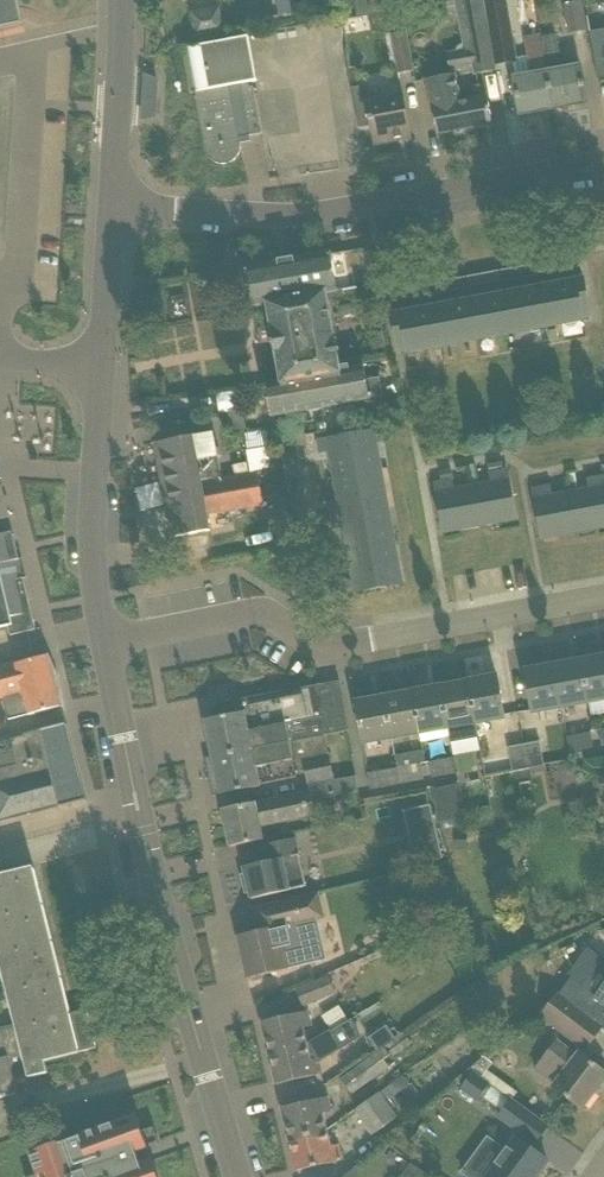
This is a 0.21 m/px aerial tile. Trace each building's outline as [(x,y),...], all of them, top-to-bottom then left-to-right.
[(447,54),(450,70),(472,66),(474,74),(497,70),(484,0),(456,0),(464,44),(460,45),(457,48),(458,52),(447,54)] [(490,27),(497,65),(513,62),(516,61),(515,59),(508,23),(504,0),(485,0),(490,27)] [(563,5),(568,34),(586,31),(581,2),(563,5)] [(520,14),(525,38),(539,36),(534,12),(520,14)] [(407,32),(392,34),(399,74),(414,71),(407,32)] [(249,36),(183,49),(187,74),(191,93),(196,92),(197,97),(196,97),(197,102),(199,112),(200,121),(202,128),(204,143),(206,150),(207,153),(208,155),(210,159),(213,161),(216,163),(220,164),(223,164),(226,164),(227,164),(230,163),(234,161),(236,159),(238,157),(239,155),(241,152),(241,150),(242,147),(241,144),(240,138),(262,134),(263,134),(253,82),(257,81),(249,36)] [(541,39),(554,109),(588,103),(581,67),(562,71),(556,36),(541,39)] [(513,79),(520,115),(554,109),(541,39),(526,42),(529,56),(515,59),(516,61),(513,62),(516,79),(513,79)] [(435,120),(438,133),(493,122),(488,97),(458,103),(457,95),(459,95),(455,75),(429,80),(434,108),(433,108),(435,120)] [(371,126),(375,145),(412,138),(402,83),(389,85),(391,98),(371,102),(368,85),(352,88),(360,128),(371,126)] [(484,84),(473,86),(475,99),(486,97),(484,84)] [(339,292),(332,254),(245,269),(252,307),(268,303),(282,382),(266,385),(271,416),(383,396),(380,378),(367,380),(365,367),(350,369),(349,365),(339,367),(326,294),(339,292)] [(565,258),(566,269),(582,266),(580,256),(565,258)] [(549,261),(551,272),(566,269),(565,258),(549,261)] [(525,266),(527,276),(542,273),(540,263),(525,266)] [(509,269),(511,279),(527,276),(525,266),(509,269)] [(484,273),(486,284),(501,281),(499,270),(484,273)] [(468,276),(470,286),(486,284),(484,273),(468,276)] [(444,281),(446,291),(461,288),(459,278),(444,281)] [(541,288),(548,326),(584,319),(583,317),(591,316),(585,280),(541,288)] [(429,283),(430,294),(446,291),(444,281),(429,283)] [(404,288),(406,298),(421,295),(419,285),(404,288)] [(389,291),(390,301),(406,298),(404,288),(389,291)] [(506,294),(513,332),(548,326),(541,288),(506,294)] [(471,301),(478,339),(513,332),(506,294),(471,301)] [(436,307),(443,345),(478,339),(471,301),(436,307)] [(407,349),(407,352),(443,345),(436,307),(393,315),(400,351),(407,349)] [(240,410),(229,412),(232,431),(243,429),(240,410)] [(373,431),(320,441),(322,452),(332,451),(336,478),(380,470),(373,431)] [(221,479),(222,479),(214,432),(156,443),(168,508),(224,497),(221,479)] [(272,447),(247,452),(251,473),(271,469),(276,468),(272,447)] [(298,455),(284,457),(288,477),(302,475),(298,455)] [(341,504),(332,506),(334,517),(387,507),(380,470),(336,478),(341,504)] [(452,471),(440,472),(441,481),(453,479),(452,471)] [(473,488),(480,524),(516,518),(507,471),(490,474),(492,484),(473,488)] [(258,472),(222,479),(221,479),(224,497),(168,508),(173,538),(210,531),(208,514),(264,504),(258,472)] [(578,530),(603,526),(603,477),(588,480),(590,490),(571,494),(578,530)] [(436,484),(444,531),(480,524),(473,488),(455,491),(453,481),(436,484)] [(10,518),(0,483),(0,520),(10,518)] [(534,490),(542,537),(578,530),(571,494),(552,497),(550,487),(534,490)] [(345,527),(350,553),(394,545),(387,507),(334,517),(336,528),(345,527)] [(9,626),(11,636),(33,631),(36,630),(25,584),(24,579),(24,578),(20,579),(19,579),(15,561),(16,561),(19,560),(19,559),(14,535),(10,536),(0,538),(0,628),(9,626)] [(355,580),(346,582),(348,593),(401,584),(394,545),(350,553),(355,580)] [(3,698),(9,720),(29,714),(30,715),(40,712),(52,709),(63,706),(49,655),(43,657),(39,658),(27,661),(17,664),(16,662),(0,666),(0,699),(3,698)] [(582,661),(590,700),(603,697),(603,657),(582,661)] [(582,661),(554,666),(562,705),(590,700),(582,661)] [(554,666),(526,672),(533,711),(562,705),(554,666)] [(498,676),(469,682),(476,721),(505,715),(498,676)] [(205,720),(213,757),(325,736),(350,731),(340,681),(224,703),(227,716),(213,718),(205,720)] [(469,682),(441,687),(448,726),(451,743),(479,738),(476,721),(469,682)] [(441,687),(413,692),(420,731),(419,731),(421,741),(449,736),(447,726),(448,726),(441,687)] [(413,692),(385,697),(392,736),(419,731),(420,731),(413,692)] [(385,697),(356,703),(364,741),(392,736),(385,697)] [(212,711),(213,718),(227,716),(224,703),(216,705),(212,711)] [(87,801),(67,723),(24,735),(25,736),(12,740),(13,743),(0,746),(0,823),(87,801)] [(591,733),(567,737),(570,753),(594,748),(591,733)] [(213,757),(220,795),(297,780),(295,773),(305,771),(307,786),(333,781),(325,736),(213,757)] [(540,742),(525,745),(529,769),(544,766),(540,742)] [(525,745),(508,749),(510,760),(513,772),(529,769),(525,745)] [(424,751),(396,756),(398,769),(401,785),(424,781),(421,764),(426,764),(424,751)] [(429,763),(432,778),(457,774),(454,758),(429,763)] [(398,769),(367,774),(370,790),(401,785),(398,769)] [(457,781),(431,788),(439,821),(466,814),(457,781)] [(223,814),(223,818),(223,821),(224,825),(225,828),(227,830),(231,847),(264,840),(261,826),(316,815),(313,800),(311,791),(309,792),(223,809),(224,813),(223,814)] [(251,893),(252,899),(307,886),(296,838),(267,845),(271,861),(245,867),(246,874),(241,875),(246,894),(251,893)] [(15,1026),(28,1075),(28,1078),(48,1073),(46,1062),(81,1053),(80,1052),(97,1048),(87,1010),(71,1014),(33,867),(0,875),(0,964),(15,1026)] [(268,929),(238,936),(248,978),(271,973),(324,960),(319,940),(314,922),(325,919),(319,894),(263,908),(268,929)] [(463,917),(445,926),(457,953),(476,944),(463,917)] [(560,991),(597,1019),(595,1021),(603,1028),(603,956),(603,958),(582,986),(571,978),(560,991)] [(297,991),(302,1005),(334,992),(329,978),(297,991)] [(560,991),(541,1016),(586,1051),(603,1028),(595,1021),(597,1019),(560,991)] [(307,1011),(263,1021),(270,1053),(306,1045),(302,1028),(311,1026),(307,1011)] [(19,1097),(14,1079),(28,1075),(15,1026),(0,1030),(0,1102),(19,1097)] [(387,1026),(369,1037),(377,1050),(379,1052),(385,1047),(396,1039),(395,1038),(387,1026)] [(306,1045),(270,1053),(277,1084),(322,1074),(319,1063),(342,1049),(331,1030),(306,1045)] [(396,1039),(385,1047),(389,1054),(392,1058),(411,1044),(408,1041),(404,1034),(396,1039)] [(545,1057),(564,1071),(554,1085),(553,1086),(564,1094),(583,1109),(603,1080),(603,1071),(578,1052),(578,1053),(559,1039),(545,1057)] [(468,1069),(512,1100),(517,1093),(487,1071),(493,1063),(484,1056),(468,1069)] [(499,1117),(536,1143),(548,1126),(512,1100),(468,1069),(452,1082),(478,1101),(481,1097),(502,1112),(499,1117)] [(396,1081),(403,1090),(410,1086),(403,1076),(396,1081)] [(380,1092),(354,1110),(372,1136),(398,1118),(380,1092)] [(327,1097),(283,1108),(290,1139),(326,1131),(322,1114),(330,1112),(327,1097)] [(30,1152),(39,1176),(158,1176),(151,1157),(139,1161),(136,1152),(148,1148),(136,1114),(80,1134),(80,1137),(69,1141),(68,1138),(30,1152)] [(326,1131),(290,1139),(298,1171),(341,1160),(337,1145),(329,1147),(326,1131)] [(487,1176),(534,1176),(547,1159),(516,1137),(487,1176)] [(401,1176),(402,1176),(431,1176),(411,1163),(401,1176)] [(358,1166),(344,1176),(360,1176),(358,1166)]
